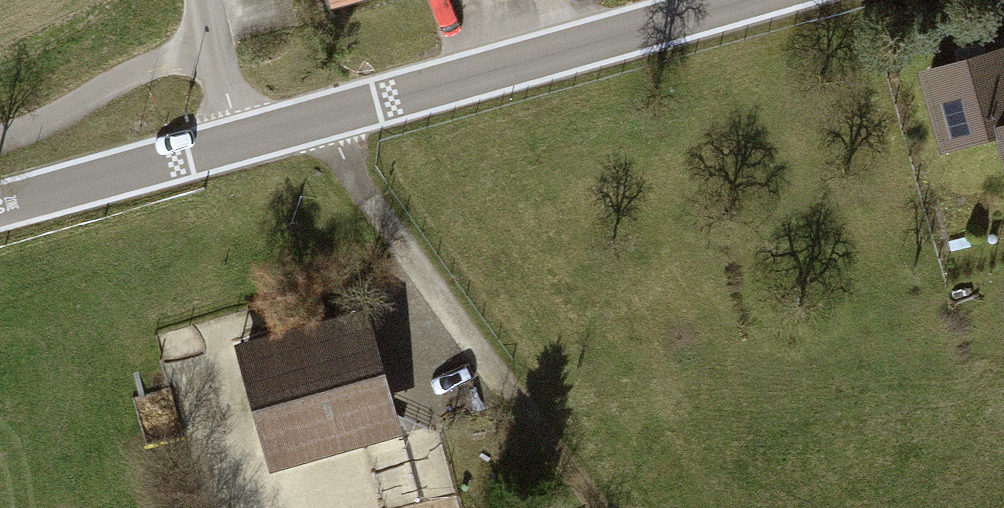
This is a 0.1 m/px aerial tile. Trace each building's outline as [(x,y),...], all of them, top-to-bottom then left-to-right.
[(1003,169),(1003,50),(914,73),(935,155),(996,139),(1003,169)] [(369,314),(241,352),(276,473),(404,436),(369,314)]
